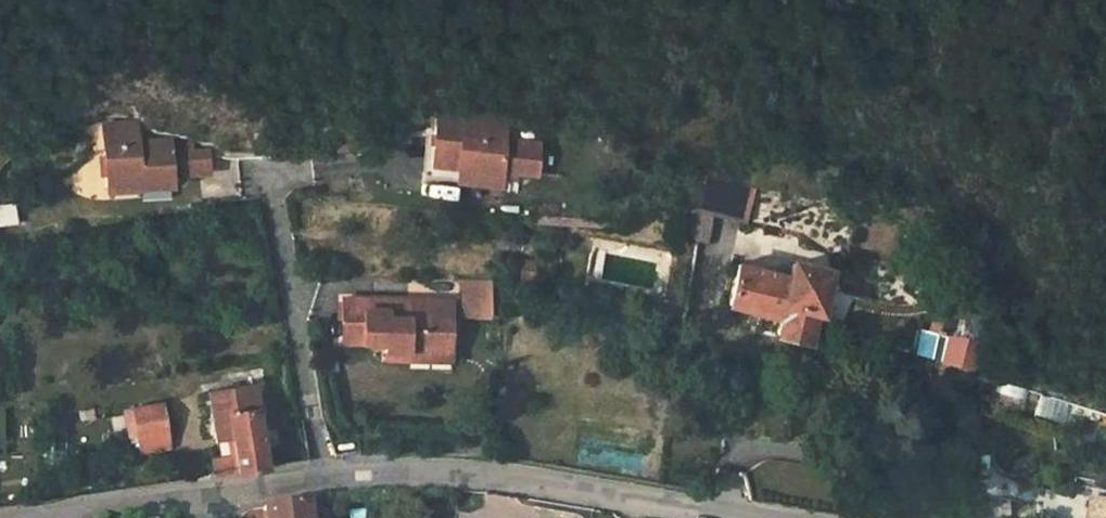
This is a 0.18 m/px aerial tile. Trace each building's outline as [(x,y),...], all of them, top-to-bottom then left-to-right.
[(507,119),(439,111),(432,164),(457,168),(500,173),(501,170),(537,174),(541,144),(504,140),(507,119)] [(108,185),(141,184),(141,176),(172,175),(172,173),(210,173),(211,161),(195,161),(195,153),(173,153),(173,148),(141,148),(141,130),(107,130),(108,185)] [(499,186),(500,173),(457,168),(456,181),(499,186)] [(687,240),(708,244),(715,213),(741,219),(749,182),(702,172),(687,240)] [(172,184),(172,175),(141,176),(141,184),(172,184)] [(790,278),(739,265),(729,303),(780,317),(776,333),(807,340),(825,271),(794,264),(790,278)] [(461,318),(490,318),(490,280),(461,280),(461,318)] [(453,302),(345,299),(344,344),(386,345),(385,360),(428,361),(428,353),(452,353),(453,302)] [(984,315),(937,301),(928,329),(954,336),(955,332),(980,339),(984,315)] [(949,337),(930,332),(923,355),(975,370),(978,353),(947,344),(949,337)] [(451,362),(452,353),(428,353),(428,361),(451,362)] [(213,478),(265,470),(252,383),(201,391),(211,451),(209,451),(213,478)] [(128,455),(167,451),(161,402),(122,407),(128,455)] [(1085,497),(1082,517),(1105,517),(1105,499),(1085,497)] [(308,499),(264,506),(266,517),(311,517),(308,499)]
